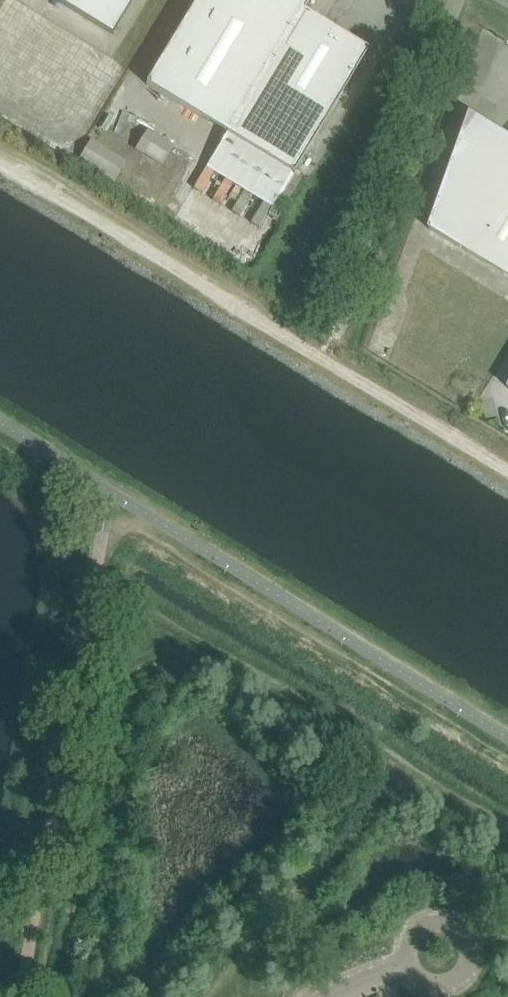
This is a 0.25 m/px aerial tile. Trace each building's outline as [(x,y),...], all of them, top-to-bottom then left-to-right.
[(113,35),(134,0),(55,0),(113,35)] [(227,133),(308,0),(306,0),(301,9),(287,0),(197,0),(146,84),(227,133)] [(227,133),(293,173),(356,70),(353,68),(363,51),(333,33),(335,29),(303,10),(310,0),(308,0),(227,133)] [(430,229),(507,277),(507,135),(471,113),(430,229)] [(226,134),(209,164),(275,204),(268,215),(276,220),(301,179),(226,134)] [(155,137),(145,154),(162,164),(172,147),(155,137)] [(91,139),(78,159),(106,176),(118,156),(91,139)] [(131,173),(121,188),(139,200),(149,185),(131,173)] [(160,206),(181,214),(186,201),(165,193),(160,206)]
